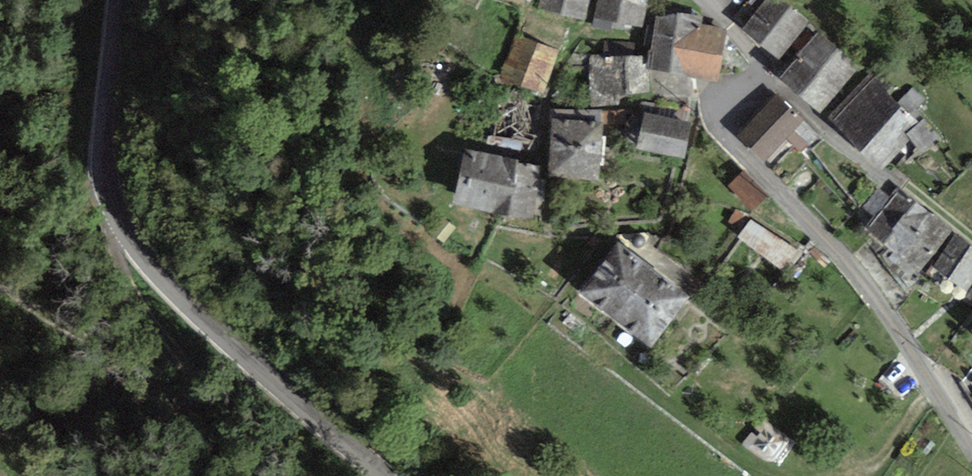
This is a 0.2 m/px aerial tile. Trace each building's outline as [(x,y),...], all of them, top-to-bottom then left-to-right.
[(539,9),(584,19),(589,0),(542,0),(539,9)] [(592,26),(632,31),(633,25),(643,27),(648,0),(598,0),(592,26)] [(742,30),(781,59),(805,26),(771,0),(765,0),(742,30)] [(703,25),(704,17),(658,9),(647,69),(693,78),(703,25)] [(728,29),(703,25),(693,78),(718,83),(728,29)] [(800,57),(780,77),(818,113),(859,70),(819,32),(797,55),(800,57)] [(557,50),(513,36),(499,79),(544,93),(557,50)] [(604,40),(604,55),(642,54),(642,42),(604,40)] [(604,55),(589,56),(590,107),(619,105),(619,95),(649,92),(649,73),(645,70),(646,64),(643,65),(642,54),(604,55)] [(828,117),(855,143),(897,100),(870,75),(828,117)] [(499,95),(494,137),(537,143),(543,101),(499,95)] [(774,98),(738,135),(765,162),(801,125),(774,98)] [(923,126),(897,100),(855,143),(882,169),(923,126)] [(692,123),(644,113),(631,117),(626,122),(623,128),(626,137),(636,149),(685,159),(692,123)] [(552,119),(548,177),(599,181),(603,122),(552,119)] [(453,206),(491,213),(502,157),(464,150),(453,206)] [(541,164),(502,157),(491,213),(531,220),(541,164)] [(744,171),(729,185),(754,210),(769,196),(744,171)] [(864,231),(882,245),(914,202),(896,189),(889,199),(876,189),(862,208),(874,217),(864,231)] [(933,216),(914,202),(882,245),(901,259),(933,216)] [(457,228),(441,215),(428,229),(443,243),(457,228)] [(956,233),(933,216),(901,259),(924,276),(931,266),(956,233)] [(956,233),(931,266),(966,293),(971,285),(971,247),(956,233)] [(580,293),(615,320),(653,270),(618,243),(580,293)] [(689,297),(653,270),(615,320),(651,346),(689,297)]
